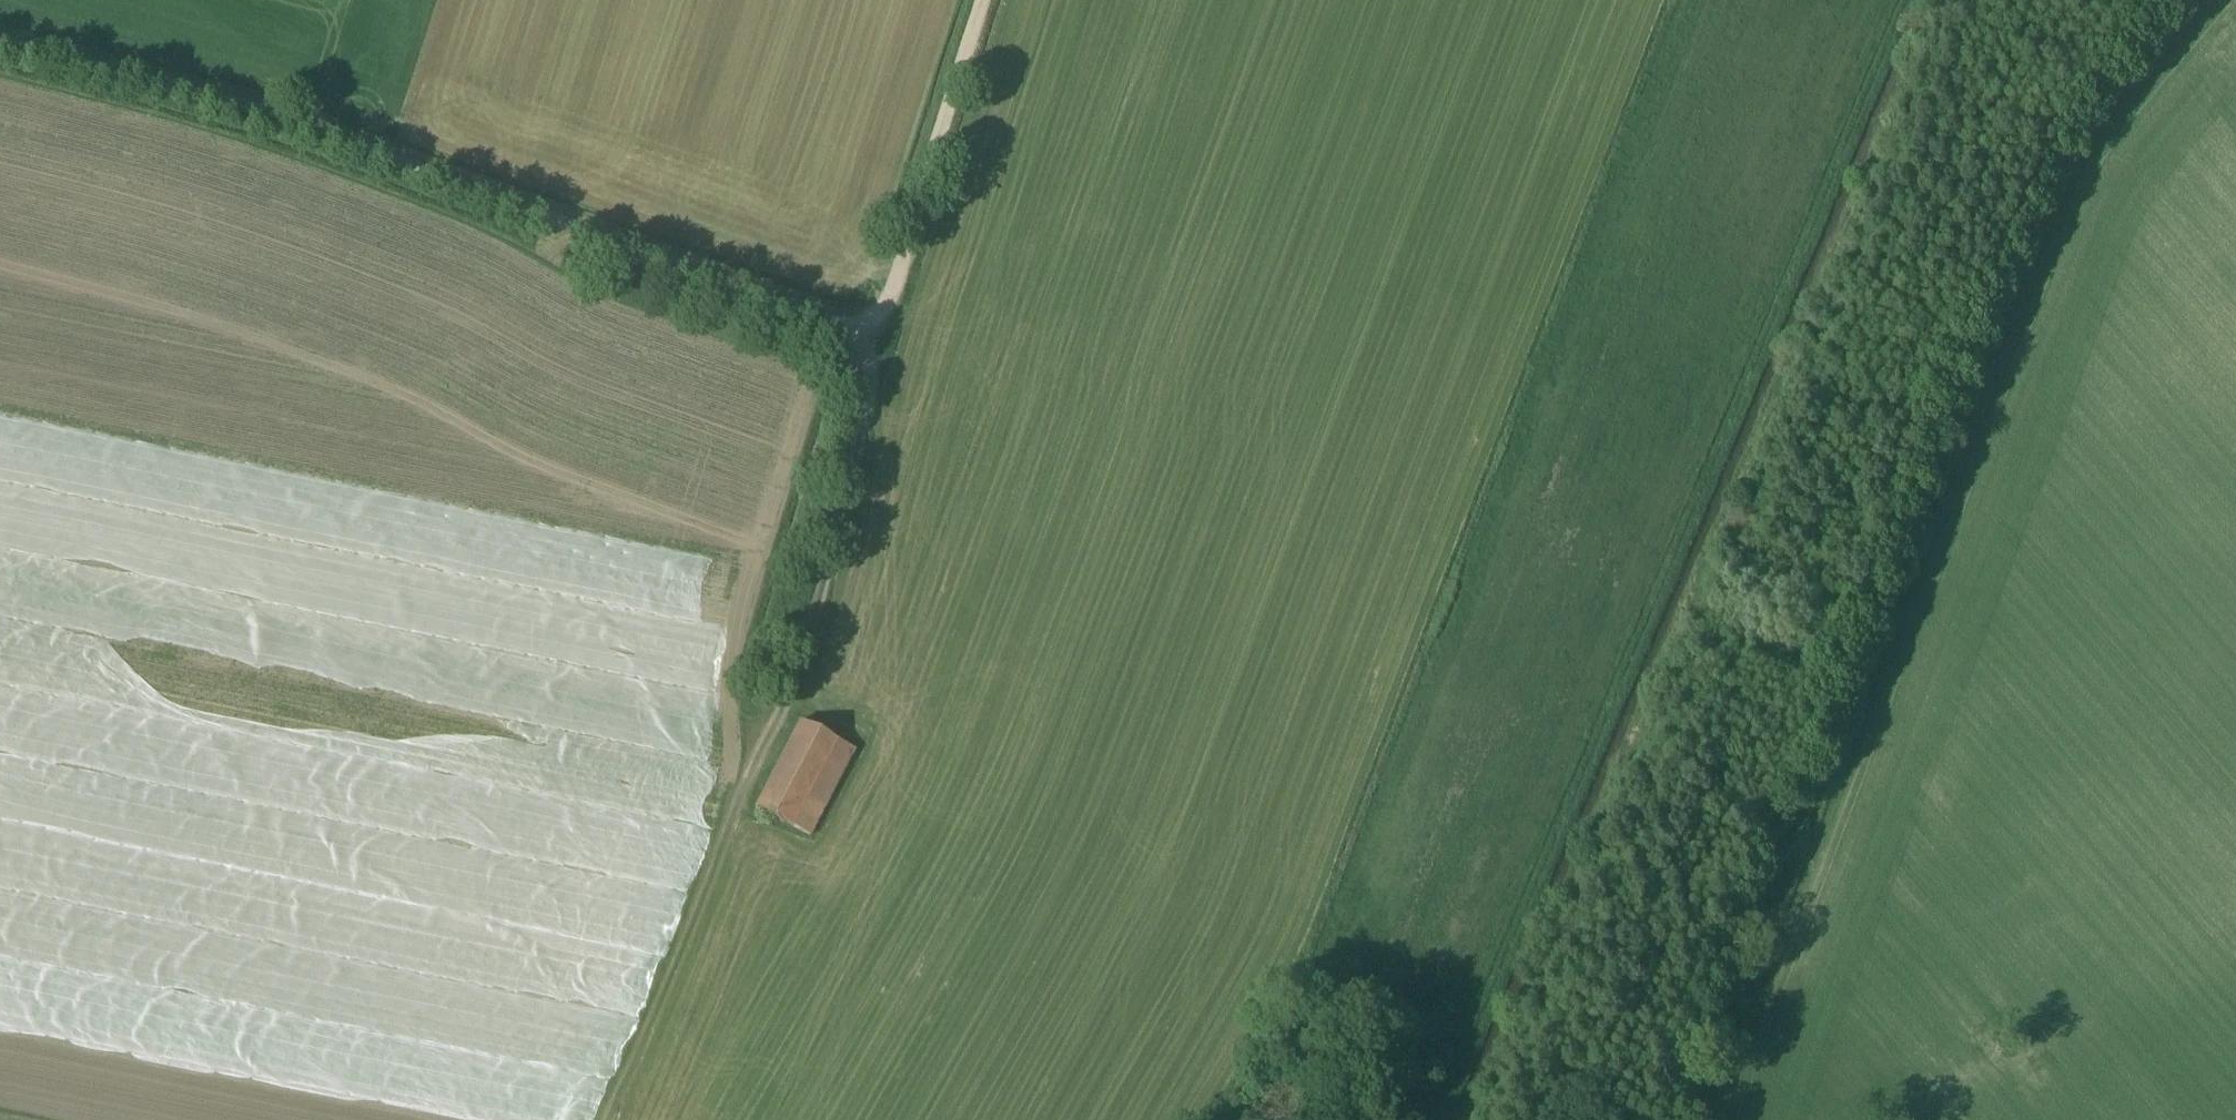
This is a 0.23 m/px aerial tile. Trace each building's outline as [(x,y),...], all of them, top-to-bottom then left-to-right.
[(756,807),(793,827),(810,835),(815,826),(855,749),(801,721),(756,807)]
